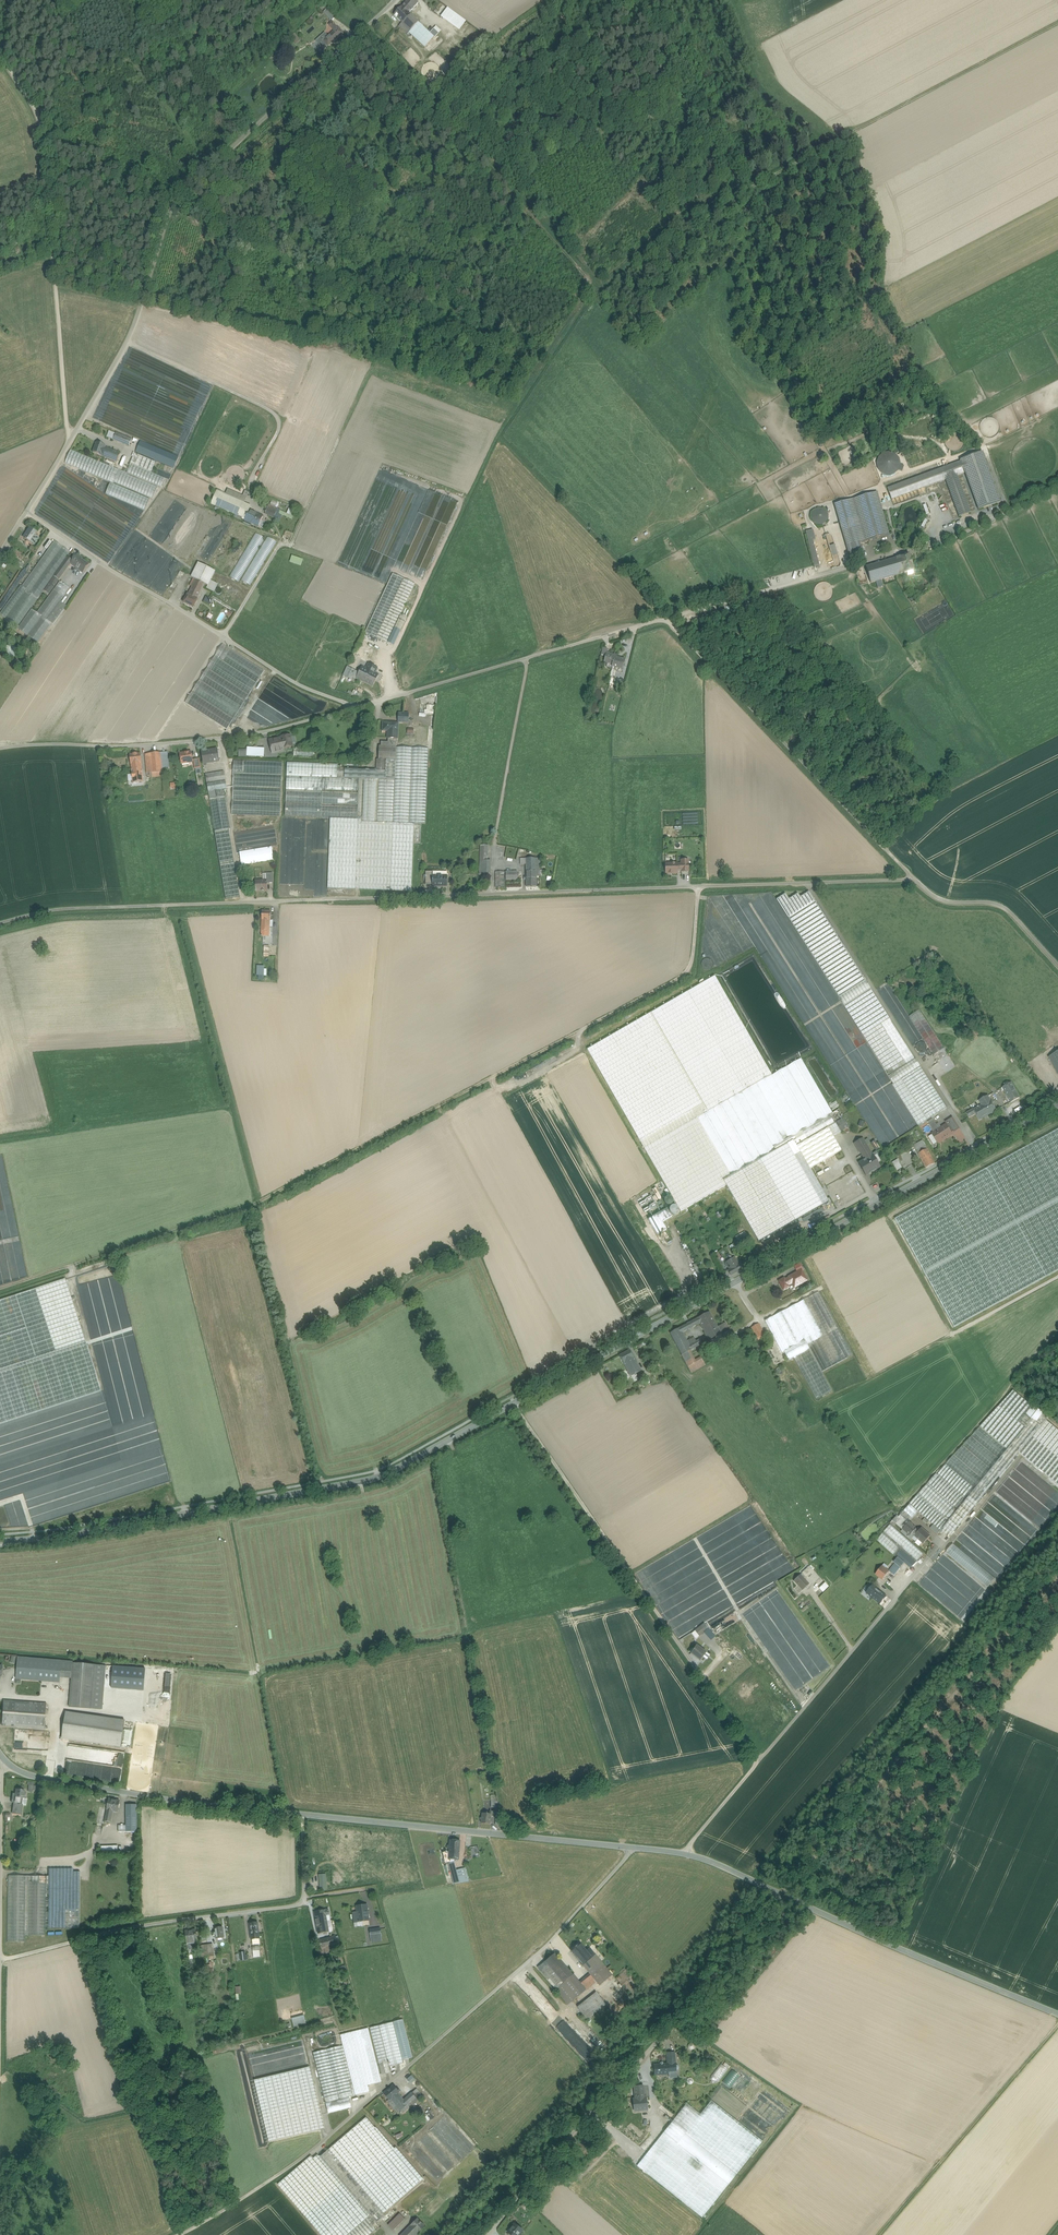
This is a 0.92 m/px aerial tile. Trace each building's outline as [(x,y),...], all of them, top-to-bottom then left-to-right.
[(415,0),(408,0),(405,4),(402,7),(408,13),(411,10),(418,3),(415,0)] [(444,3),(436,14),(440,17),(448,6),(444,3)] [(402,7),(394,15),(402,22),(411,30),(418,23),(408,13),(402,7)] [(470,25),(448,8),(441,17),(464,34),(470,25)] [(335,18),(327,9),(324,12),(332,21),(335,18)] [(335,31),(324,41),(320,37),(316,41),(324,50),(328,47),(343,33),(338,28),(332,22),(329,25),(335,31)] [(411,30),(402,22),(399,26),(407,34),(409,33),(411,30)] [(429,34),(418,23),(411,30),(409,33),(411,35),(425,48),(434,38),(429,34)] [(433,29),(429,34),(434,38),(438,34),(433,29)] [(294,33),(289,37),(296,44),(301,40),(294,33)] [(132,440),(119,435),(116,442),(129,447),(132,440)] [(173,467),(178,456),(139,440),(135,452),(173,467)] [(106,447),(97,443),(93,453),(101,457),(105,448),(106,447)] [(120,454),(105,448),(101,457),(117,463),(120,454)] [(895,454),(889,452),(883,453),(879,457),(877,463),(878,469),(882,473),(888,475),(893,474),(898,470),(902,472),(904,466),(900,465),(899,459),(895,454)] [(982,452),(960,460),(961,461),(965,473),(978,510),(1000,502),(982,452)] [(114,469),(75,453),(70,464),(110,481),(114,469)] [(155,464),(135,456),(132,463),(152,471),(155,464)] [(961,461),(887,488),(891,500),(945,480),(959,517),(970,513),(957,476),(965,473),(961,461)] [(165,478),(131,464),(128,473),(161,487),(165,478)] [(157,488),(118,471),(114,482),(153,499),(157,488)] [(69,484),(64,491),(79,501),(82,496),(80,495),(82,491),(83,491),(85,488),(59,472),(52,482),(58,486),(61,481),(62,480),(69,484)] [(149,499),(110,482),(105,494),(145,511),(149,499)] [(250,506),(216,491),(211,504),(242,518),(245,519),(249,510),(248,510),(250,506)] [(877,492),(834,504),(842,531),(861,526),(858,517),(882,510),(877,492)] [(825,523),(826,521),(827,519),(828,517),(827,514),(826,512),(824,510),(821,509),(819,509),(816,510),(814,512),(813,514),(812,517),(813,519),(814,521),(815,523),(818,524),(820,524),(822,524),(825,523)] [(263,516),(249,510),(245,519),(245,521),(254,525),(253,527),(256,528),(257,526),(258,527),(263,516)] [(267,510),(265,514),(274,518),(276,513),(267,510)] [(882,510),(858,517),(861,526),(865,542),(889,535),(882,510)] [(861,526),(842,531),(850,557),(863,554),(860,543),(865,542),(861,526)] [(36,532),(30,528),(23,537),(34,545),(39,538),(34,535),(36,532)] [(812,529),(805,531),(813,566),(819,565),(813,540),(815,539),(812,529)] [(254,532),(230,577),(240,583),(264,537),(254,532)] [(825,534),(832,556),(837,554),(831,533),(825,534)] [(251,586),(275,541),(266,536),(242,581),(251,586)] [(21,586),(20,585),(0,613),(0,615),(16,627),(18,625),(38,598),(70,552),(54,540),(21,586)] [(909,554),(899,557),(904,573),(914,570),(909,554)] [(81,559),(77,555),(72,561),(70,564),(83,573),(89,565),(81,559)] [(304,561),(293,556),(291,563),(302,567),(304,561)] [(68,557),(54,576),(59,580),(70,564),(72,561),(68,557)] [(899,557),(866,567),(871,583),(898,575),(898,577),(900,577),(900,574),(904,573),(899,557)] [(215,571),(199,563),(191,578),(196,580),(204,584),(207,586),(215,571)] [(392,573),(365,633),(387,643),(394,628),(401,614),(415,584),(392,573)] [(54,576),(44,590),(49,594),(59,580),(54,576)] [(196,580),(188,595),(187,595),(183,603),(193,608),(197,600),(204,584),(196,580)] [(60,581),(37,612),(52,623),(53,624),(67,606),(60,601),(70,588),(60,581)] [(210,605),(213,599),(205,596),(203,602),(210,605)] [(37,612),(32,609),(19,626),(18,625),(16,627),(38,643),(52,623),(37,612)] [(401,614),(394,628),(400,631),(407,617),(401,614)] [(264,671),(222,644),(192,692),(233,719),(264,671)] [(625,660),(616,658),(617,656),(607,653),(606,656),(605,662),(608,663),(607,667),(612,668),(612,670),(614,671),(614,670),(622,672),(625,660)] [(370,671),(362,667),(359,673),(367,677),(368,677),(370,671)] [(375,674),(370,671),(368,677),(376,681),(379,674),(375,672),(375,674)] [(367,677),(359,673),(357,677),(356,679),(364,683),(367,677)] [(368,677),(367,677),(364,683),(372,687),(376,681),(368,677)] [(347,692),(360,698),(362,694),(353,690),(352,692),(348,690),(347,692)] [(408,714),(399,713),(398,722),(408,723),(408,714)] [(398,723),(383,722),(382,730),(387,730),(387,739),(391,739),(397,739),(398,723)] [(290,735),(281,738),(277,738),(280,752),(284,751),(283,748),(292,746),(290,735)] [(277,738),(269,740),(272,753),(280,752),(277,738)] [(263,757),(263,748),(246,747),(246,750),(243,750),(243,756),(263,757)] [(346,769),(345,769),(345,767),(342,767),(340,767),(337,767),(337,764),(287,762),(285,816),(321,818),(330,818),(327,889),(411,892),(413,844),(420,844),(421,824),(425,824),(429,749),(396,747),(395,760),(386,760),(385,774),(376,773),(376,771),(358,770),(346,769)] [(396,747),(379,747),(379,760),(386,760),(395,760),(396,747)] [(314,750),(294,749),(294,756),(313,757),(314,750)] [(212,752),(202,754),(202,752),(201,752),(203,763),(219,761),(217,750),(212,751),(212,752)] [(168,752),(160,753),(162,769),(169,768),(168,752)] [(191,752),(180,754),(181,759),(180,760),(180,762),(181,763),(182,764),(192,762),(192,757),(192,756),(192,755),(191,754),(191,752)] [(160,753),(150,754),(151,760),(151,768),(152,773),(162,772),(162,769),(160,753)] [(140,754),(130,755),(131,765),(141,764),(140,754)] [(379,760),(377,759),(376,771),(376,773),(385,774),(386,760),(379,760)] [(282,762),(233,760),(231,815),(280,816),(282,762)] [(141,764),(131,765),(133,783),(143,782),(141,764)] [(219,773),(205,775),(207,784),(221,782),(219,773)] [(221,782),(207,784),(208,792),(209,799),(226,899),(240,897),(228,829),(230,829),(225,796),(224,790),(227,789),(225,781),(221,782)] [(508,833),(498,831),(496,845),(505,847),(508,833)] [(488,845),(480,845),(479,875),(490,875),(490,861),(488,861),(488,845)] [(271,847),(239,852),(241,865),(274,860),(271,847)] [(535,858),(526,859),(526,865),(526,872),(536,872),(535,858)] [(688,861),(681,861),(681,864),(677,864),(677,863),(672,864),(666,864),(666,874),(672,873),(672,874),(677,874),(677,871),(681,871),(681,872),(688,872),(688,871),(689,871),(688,864),(688,861)] [(447,872),(433,871),(433,876),(432,876),(432,885),(432,886),(447,886),(447,872)] [(518,881),(505,881),(505,872),(495,872),(495,887),(505,887),(505,885),(521,884),(521,878),(518,878),(518,880),(518,881)] [(517,872),(506,872),(506,880),(518,880),(518,878),(517,872)] [(536,872),(526,872),(526,887),(536,887),(536,877),(536,872)] [(263,881),(255,881),(256,891),(261,891),(264,891),(264,890),(267,890),(267,883),(266,881),(266,874),(262,874),(263,881)] [(870,988),(809,892),(800,898),(798,894),(789,900),(785,894),(776,900),(844,1005),(870,988)] [(271,912),(262,911),(261,920),(262,920),(270,920),(271,912)] [(270,920),(262,920),(261,931),(269,931),(270,920)] [(266,975),(266,968),(264,968),(264,966),(256,965),(256,975),(266,975)] [(715,976),(651,1013),(708,1112),(728,1101),(742,1092),(771,1075),(772,1075),(715,976)] [(870,988),(844,1005),(863,1035),(881,1023),(889,1018),(870,988)] [(919,1010),(909,1016),(933,1054),(939,1051),(942,1055),(947,1053),(919,1010)] [(708,1112),(651,1013),(587,1049),(644,1149),(698,1118),(708,1112)] [(916,1059),(890,1018),(889,1018),(881,1023),(908,1064),(916,1059)] [(908,1064),(881,1023),(863,1035),(889,1076),(908,1064)] [(841,1044),(850,1039),(843,1027),(839,1029),(838,1028),(833,1031),(841,1044)] [(927,1047),(927,1045),(926,1044),(925,1042),(923,1041),(921,1041),(919,1042),(918,1043),(917,1045),(916,1047),(917,1049),(918,1050),(919,1051),(921,1052),(923,1052),(925,1051),(926,1049),(927,1047)] [(854,1104),(870,1094),(844,1053),(841,1056),(843,1059),(839,1061),(843,1067),(841,1068),(842,1070),(839,1071),(841,1074),(837,1076),(854,1104)] [(1050,1057),(1057,1071),(1057,1053),(1050,1057)] [(832,1113),(801,1058),(787,1067),(818,1121),(829,1115),(832,1113)] [(908,1064),(889,1076),(894,1084),(902,1079),(921,1067),(916,1059),(908,1064)] [(818,1121),(787,1067),(772,1075),(771,1075),(803,1130),(818,1121)] [(947,1108),(921,1067),(902,1079),(928,1120),(947,1108)] [(803,1130),(771,1075),(742,1092),(775,1151),(793,1141),(796,1146),(799,1144),(793,1135),(801,1131),(803,1130)] [(928,1120),(902,1079),(894,1084),(893,1084),(919,1125),(928,1120)] [(1011,1083),(1002,1088),(1011,1103),(1020,1097),(1011,1083)] [(775,1151),(742,1092),(728,1101),(761,1158),(761,1159),(775,1151)] [(991,1100),(990,1100),(988,1096),(979,1101),(982,1105),(979,1107),(979,1106),(977,1107),(978,1107),(977,1108),(974,1110),(979,1120),(997,1110),(991,1100)] [(708,1112),(698,1118),(731,1176),(761,1158),(728,1101),(708,1112)] [(838,1110),(829,1115),(834,1124),(835,1123),(843,1118),(838,1110)] [(803,1130),(801,1131),(805,1136),(816,1130),(818,1133),(827,1128),(834,1124),(829,1115),(818,1121),(803,1130)] [(947,1124),(939,1129),(934,1121),(929,1125),(934,1133),(932,1134),(929,1136),(933,1142),(936,1140),(938,1143),(952,1134),(951,1132),(953,1130),(954,1132),(960,1129),(952,1117),(945,1122),(947,1124)] [(698,1118),(644,1149),(681,1211),(726,1185),(723,1180),(731,1176),(698,1118)] [(843,1118),(835,1123),(840,1132),(848,1127),(843,1118)] [(477,1132),(484,1132),(484,1136),(486,1136),(486,1140),(490,1140),(490,1137),(487,1137),(487,1125),(495,1125),(495,1122),(481,1122),(482,1125),(477,1125),(477,1132)] [(834,1124),(827,1128),(833,1137),(840,1132),(835,1123),(834,1124)] [(799,1144),(796,1146),(810,1169),(812,1168),(841,1151),(833,1137),(827,1128),(818,1133),(806,1140),(799,1144)] [(987,1168),(1046,1277),(1057,1270),(1057,1129),(987,1168)] [(805,1136),(804,1137),(806,1140),(818,1133),(816,1130),(805,1136)] [(801,1131),(793,1135),(799,1144),(806,1140),(804,1137),(805,1136),(801,1131)] [(863,1138),(854,1143),(858,1150),(867,1145),(863,1138)] [(875,1150),(879,1148),(875,1140),(870,1142),(875,1150)] [(775,1151),(761,1159),(761,1158),(731,1176),(723,1180),(726,1185),(759,1242),(829,1202),(796,1146),(793,1141),(775,1151)] [(923,1141),(914,1146),(917,1150),(926,1146),(923,1141)] [(867,1145),(858,1150),(860,1154),(862,1153),(869,1149),(867,1145)] [(926,1146),(917,1150),(919,1154),(927,1149),(926,1146)] [(869,1149),(862,1153),(865,1159),(872,1155),(869,1149)] [(919,1154),(926,1168),(935,1163),(927,1149),(919,1154)] [(865,1159),(858,1163),(865,1176),(880,1167),(873,1155),(872,1155),(865,1159)] [(902,1167),(897,1159),(892,1162),(897,1171),(902,1167)] [(1046,1277),(987,1168),(895,1219),(954,1327),(1046,1277)] [(622,1200),(639,1192),(634,1182),(630,1184),(632,1187),(628,1189),(627,1189),(622,1192),(624,1197),(621,1199),(622,1200)] [(639,1202),(644,1212),(648,1210),(650,1214),(658,1211),(651,1196),(639,1202)] [(667,1209),(648,1219),(657,1235),(667,1230),(662,1222),(671,1217),(667,1209)] [(745,1231),(735,1237),(738,1242),(748,1236),(745,1231)] [(530,1240),(518,1247),(528,1265),(529,1264),(527,1259),(535,1254),(536,1256),(538,1255),(530,1240)] [(733,1256),(725,1261),(731,1270),(739,1265),(733,1256)] [(731,1270),(729,1271),(732,1275),(744,1268),(741,1264),(739,1265),(731,1270)] [(796,1273),(801,1271),(802,1270),(799,1264),(793,1267),(796,1273)] [(796,1273),(789,1277),(785,1280),(788,1286),(792,1283),(795,1287),(806,1280),(801,1271),(796,1273)] [(784,1278),(779,1281),(784,1290),(789,1288),(788,1286),(785,1280),(784,1278)] [(65,1279),(35,1289),(55,1351),(85,1341),(65,1279)] [(0,1300),(0,1369),(55,1351),(35,1289),(0,1300)] [(819,1292),(773,1317),(793,1358),(794,1358),(817,1400),(832,1391),(822,1372),(852,1355),(819,1292)] [(708,1312),(690,1322),(693,1328),(700,1323),(703,1328),(714,1322),(708,1312)] [(793,1358),(773,1317),(765,1321),(782,1353),(784,1352),(788,1360),(793,1358)] [(714,1322),(703,1328),(707,1336),(709,1340),(720,1334),(717,1327),(714,1322)] [(725,1323),(717,1327),(720,1334),(729,1329),(725,1323)] [(689,1329),(686,1324),(670,1333),(682,1355),(689,1351),(699,1346),(696,1342),(689,1346),(687,1342),(682,1333),(689,1329)] [(758,1324),(752,1328),(758,1339),(765,1336),(758,1324)] [(707,1336),(699,1340),(702,1344),(709,1340),(707,1336)] [(0,1369),(0,1424),(101,1392),(85,1341),(55,1351),(0,1369)] [(630,1350),(619,1355),(623,1363),(634,1358),(630,1350)] [(689,1351),(682,1355),(688,1367),(696,1363),(689,1351)] [(634,1358),(623,1363),(631,1377),(636,1374),(641,1371),(634,1358)] [(696,1363),(688,1367),(691,1372),(706,1364),(703,1358),(696,1363)] [(636,1374),(631,1377),(633,1382),(639,1379),(636,1374)] [(1014,1390),(980,1426),(1008,1450),(1026,1428),(1020,1423),(1027,1415),(1033,1407),(1014,1390)] [(1043,1414),(1033,1406),(1033,1407),(1027,1415),(1041,1426),(1047,1420),(1048,1418),(1043,1414)] [(1008,1450),(984,1479),(983,1479),(975,1489),(969,1496),(978,1503),(1020,1452),(1041,1426),(1027,1415),(1020,1423),(1026,1428),(1008,1450)] [(1047,1420),(1041,1426),(1020,1452),(1057,1482),(1057,1429),(1047,1420)] [(980,1426),(954,1454),(983,1479),(984,1479),(1008,1450),(980,1426)] [(983,1479),(954,1454),(946,1464),(975,1489),(983,1479)] [(975,1489),(946,1464),(937,1474),(965,1499),(966,1500),(969,1496),(975,1489)] [(937,1474),(936,1473),(928,1483),(956,1510),(965,1499),(937,1474)] [(1043,1490),(1026,1479),(1022,1485),(1021,1485),(1019,1487),(1023,1490),(1023,1489),(1033,1496),(1035,1495),(1036,1495),(1038,1493),(1040,1494),(1043,1490)] [(956,1510),(928,1483),(918,1494),(949,1522),(950,1521),(950,1520),(950,1519),(957,1511),(956,1510)] [(949,1522),(918,1494),(910,1504),(918,1511),(934,1525),(941,1531),(943,1528),(949,1522)] [(966,1500),(965,1499),(956,1510),(957,1511),(950,1519),(950,1520),(950,1521),(949,1522),(943,1528),(952,1535),(978,1503),(969,1496),(966,1500)] [(967,1536),(961,1545),(977,1554),(977,1555),(980,1551),(984,1549),(982,1544),(976,1540),(980,1539),(970,1533),(972,1533),(974,1530),(974,1531),(1004,1550),(1008,1543),(1009,1546),(1011,1546),(1014,1548),(1014,1522),(1004,1516),(1002,1511),(1004,1508),(1000,1508),(1000,1505),(995,1505),(994,1506),(990,1503),(988,1498),(966,1533),(967,1536)] [(918,1511),(910,1504),(904,1511),(912,1518),(918,1511)] [(912,1518),(904,1511),(898,1517),(900,1519),(900,1518),(907,1524),(909,1522),(912,1518)] [(907,1524),(900,1518),(900,1519),(896,1523),(903,1529),(907,1524)] [(909,1522),(907,1524),(903,1529),(910,1536),(913,1533),(917,1528),(909,1522)] [(924,1554),(891,1524),(877,1540),(910,1569),(924,1554)] [(941,1531),(934,1525),(931,1529),(937,1534),(941,1531)] [(930,1536),(921,1528),(919,1531),(917,1528),(913,1533),(919,1538),(918,1539),(923,1543),(927,1539),(926,1539),(928,1537),(928,1538),(930,1536)] [(919,1538),(913,1533),(910,1536),(903,1529),(901,1531),(911,1540),(913,1538),(916,1541),(918,1539),(919,1538)] [(995,1577),(952,1543),(945,1552),(988,1586),(995,1577)] [(936,1561),(919,1583),(938,1598),(957,1602),(958,1597),(956,1596),(955,1593),(959,1592),(962,1594),(965,1591),(960,1592),(959,1587),(955,1584),(956,1577),(959,1578),(961,1575),(964,1576),(965,1573),(967,1573),(967,1571),(969,1572),(964,1568),(963,1570),(946,1557),(943,1560),(941,1560),(941,1563),(940,1560),(940,1561),(936,1561)] [(896,1562),(889,1571),(894,1575),(901,1567),(896,1562)] [(882,1566),(875,1574),(882,1579),(889,1571),(886,1568),(882,1566)] [(801,1575),(794,1581),(802,1590),(809,1584),(801,1575)] [(822,1579),(816,1585),(822,1591),(828,1586),(822,1579)] [(886,1597),(873,1585),(867,1593),(880,1604),(886,1597)] [(907,1590),(891,1611),(894,1613),(899,1607),(900,1605),(904,1600),(905,1598),(910,1592),(907,1590)] [(935,1611),(910,1592),(905,1598),(931,1618),(935,1611)] [(917,1610),(904,1600),(900,1605),(913,1615),(917,1610)] [(732,1607),(706,1620),(709,1625),(735,1612),(732,1607)] [(924,1626),(899,1607),(894,1613),(919,1633),(924,1626)] [(929,1619),(917,1610),(913,1615),(925,1625),(929,1619)] [(701,1626),(695,1631),(699,1636),(705,1632),(701,1626)] [(706,1652),(697,1645),(691,1653),(700,1660),(706,1652)] [(62,1661),(18,1657),(16,1679),(60,1683),(60,1678),(62,1661)] [(73,1662),(62,1661),(60,1678),(72,1678),(73,1663),(73,1662)] [(73,1663),(72,1678),(69,1707),(91,1709),(95,1665),(73,1663)] [(106,1666),(95,1665),(91,1709),(102,1710),(106,1666)] [(47,1704),(4,1701),(2,1726),(45,1729),(47,1704)] [(125,1720),(66,1712),(62,1738),(121,1747),(125,1720)] [(50,1732),(16,1729),(15,1739),(49,1741),(50,1732)] [(49,1741),(15,1739),(14,1749),(48,1751),(49,1741)] [(121,1781),(125,1751),(76,1745),(74,1760),(66,1759),(65,1766),(69,1766),(72,1766),(74,1774),(75,1766),(80,1765),(79,1769),(78,1776),(93,1778),(99,1776),(96,1775),(95,1772),(99,1771),(100,1771),(109,1769),(104,1768),(108,1767),(103,1767),(102,1765),(110,1766),(110,1765),(113,1776),(112,1780),(121,1781)] [(30,1783),(28,1793),(33,1794),(34,1790),(36,1791),(37,1787),(34,1786),(35,1783),(30,1783)] [(25,1791),(16,1789),(16,1793),(15,1797),(19,1798),(18,1804),(14,1804),(13,1814),(21,1815),(23,1805),(22,1805),(23,1799),(24,1799),(25,1791)] [(120,1802),(109,1800),(107,1809),(105,1821),(111,1822),(113,1814),(112,1814),(113,1810),(118,1811),(120,1802)] [(137,1805),(126,1805),(126,1825),(126,1832),(137,1832),(137,1805)] [(105,1821),(107,1809),(98,1808),(95,1824),(104,1826),(105,1821)] [(490,1814),(482,1813),(481,1824),(490,1824),(491,1816),(493,1817),(494,1812),(490,1811),(490,1814)] [(75,1817),(49,1817),(49,1827),(37,1827),(37,1866),(46,1867),(46,1866),(48,1866),(48,1869),(49,1869),(49,1877),(46,1877),(46,1883),(45,1928),(80,1929),(80,1872),(75,1872),(75,1869),(75,1817)] [(460,1841),(450,1840),(450,1846),(448,1845),(448,1849),(450,1849),(449,1852),(447,1852),(447,1851),(446,1851),(446,1852),(445,1852),(448,1863),(454,1862),(455,1853),(459,1853),(460,1841)] [(471,1846),(471,1856),(479,1855),(478,1846),(471,1846)] [(454,1862),(448,1863),(451,1872),(456,1870),(454,1862)] [(456,1870),(451,1872),(454,1884),(466,1882),(462,1869),(456,1870)] [(26,1876),(8,1876),(7,1942),(25,1942),(25,1936),(26,1876)] [(46,1883),(29,1883),(29,1876),(26,1876),(25,1936),(45,1936),(45,1928),(46,1883)] [(366,1905),(357,1906),(357,1912),(353,1913),(354,1923),(359,1922),(359,1921),(368,1920),(366,1905)] [(328,1909),(314,1912),(318,1934),(328,1932),(325,1915),(329,1915),(328,1909)] [(257,1922),(249,1923),(251,1940),(252,1940),(253,1945),(260,1944),(259,1939),(259,1933),(257,1922)] [(222,1927),(214,1928),(216,1939),(224,1938),(222,1927)] [(196,1930),(185,1932),(186,1943),(187,1943),(187,1942),(197,1940),(197,1941),(196,1930)] [(336,1937),(324,1940),(325,1946),(337,1943),(336,1937)] [(580,1942),(571,1950),(577,1958),(587,1950),(586,1950),(580,1942)] [(320,1945),(320,1944),(317,1944),(320,1955),(339,1950),(337,1943),(325,1946),(322,1947),(321,1944),(320,1945)] [(215,1944),(202,1945),(203,1954),(204,1958),(214,1956),(214,1953),(213,1952),(216,1951),(215,1944)] [(592,1951),(589,1947),(586,1950),(587,1950),(577,1958),(590,1974),(593,1978),(606,1968),(593,1952),(594,1951),(593,1950),(592,1951)] [(558,1957),(554,1953),(545,1961),(563,1983),(570,1977),(572,1975),(558,1957)] [(563,1983),(545,1961),(538,1967),(560,1994),(567,1988),(563,1983)] [(606,1968),(593,1978),(594,1979),(599,1986),(612,1975),(606,1968)] [(598,2054),(523,1971),(512,1980),(588,2064),(598,2054)] [(570,1977),(563,1983),(567,1988),(573,1996),(577,1993),(593,1980),(594,1979),(593,1978),(590,1974),(576,1985),(570,1977)] [(593,1980),(577,1993),(579,1996),(595,1982),(593,1980)] [(595,1992),(574,2008),(585,2021),(605,2004),(595,1992)] [(303,2017),(291,2020),(293,2026),(304,2023),(303,2017)] [(368,2028),(380,2075),(391,2072),(389,2066),(403,2063),(402,2059),(413,2056),(403,2019),(368,2028)] [(343,2045),(355,2095),(369,2092),(368,2085),(381,2082),(380,2075),(368,2028),(340,2035),(343,2045)] [(343,2045),(313,2053),(325,2103),(347,2097),(355,2095),(343,2045)] [(668,2063),(654,2065),(655,2075),(669,2073),(676,2072),(676,2070),(677,2070),(678,2069),(678,2068),(678,2067),(678,2066),(677,2065),(676,2065),(674,2053),(667,2053),(668,2063)] [(721,2066),(712,2077),(718,2082),(727,2070),(721,2066)] [(722,2082),(730,2088),(739,2075),(731,2069),(722,2082)] [(394,2085),(384,2094),(389,2100),(398,2093),(399,2092),(394,2085)] [(643,2086),(634,2087),(635,2099),(644,2098),(643,2086)] [(417,2088),(412,2092),(416,2098),(421,2094),(417,2088)] [(398,2093),(389,2100),(387,2101),(392,2107),(395,2104),(400,2111),(403,2113),(412,2106),(410,2103),(416,2098),(412,2092),(403,2099),(398,2093)] [(347,2097),(325,2103),(328,2113),(350,2108),(347,2097)] [(318,2098),(261,2111),(268,2143),(325,2130),(318,2098)] [(416,2098),(410,2103),(412,2106),(418,2101),(416,2098)] [(635,2099),(633,2099),(635,2111),(648,2109),(646,2098),(644,2098),(635,2099)] [(711,2100),(700,2114),(687,2103),(674,2120),(687,2131),(677,2143),(729,2184),(763,2141),(711,2100)] [(356,2181),(395,2148),(377,2127),(375,2128),(366,2117),(329,2150),(356,2181)] [(674,2120),(663,2133),(677,2143),(687,2131),(674,2120)] [(729,2184),(677,2143),(663,2133),(637,2166),(702,2218),(729,2184)] [(395,2148),(356,2181),(383,2213),(423,2179),(396,2147),(395,2148)] [(356,2181),(329,2150),(320,2157),(370,2216),(376,2223),(385,2216),(383,2213),(356,2181)] [(317,2155),(313,2158),(311,2155),(278,2184),(321,2234),(348,2234),(370,2216),(320,2157),(317,2155)] [(391,2211),(382,2219),(385,2222),(394,2214),(391,2211)] [(400,2214),(388,2225),(393,2230),(405,2219),(400,2214)] [(348,2234),(369,2234),(379,2226),(376,2223),(370,2216),(348,2234)] [(417,2218),(410,2225),(418,2232),(425,2226),(417,2218)] [(515,2223),(508,2232),(511,2234),(518,2234),(522,2229),(515,2223)] [(400,2234),(417,2234),(418,2234),(417,2233),(418,2232),(410,2225),(400,2234)]
